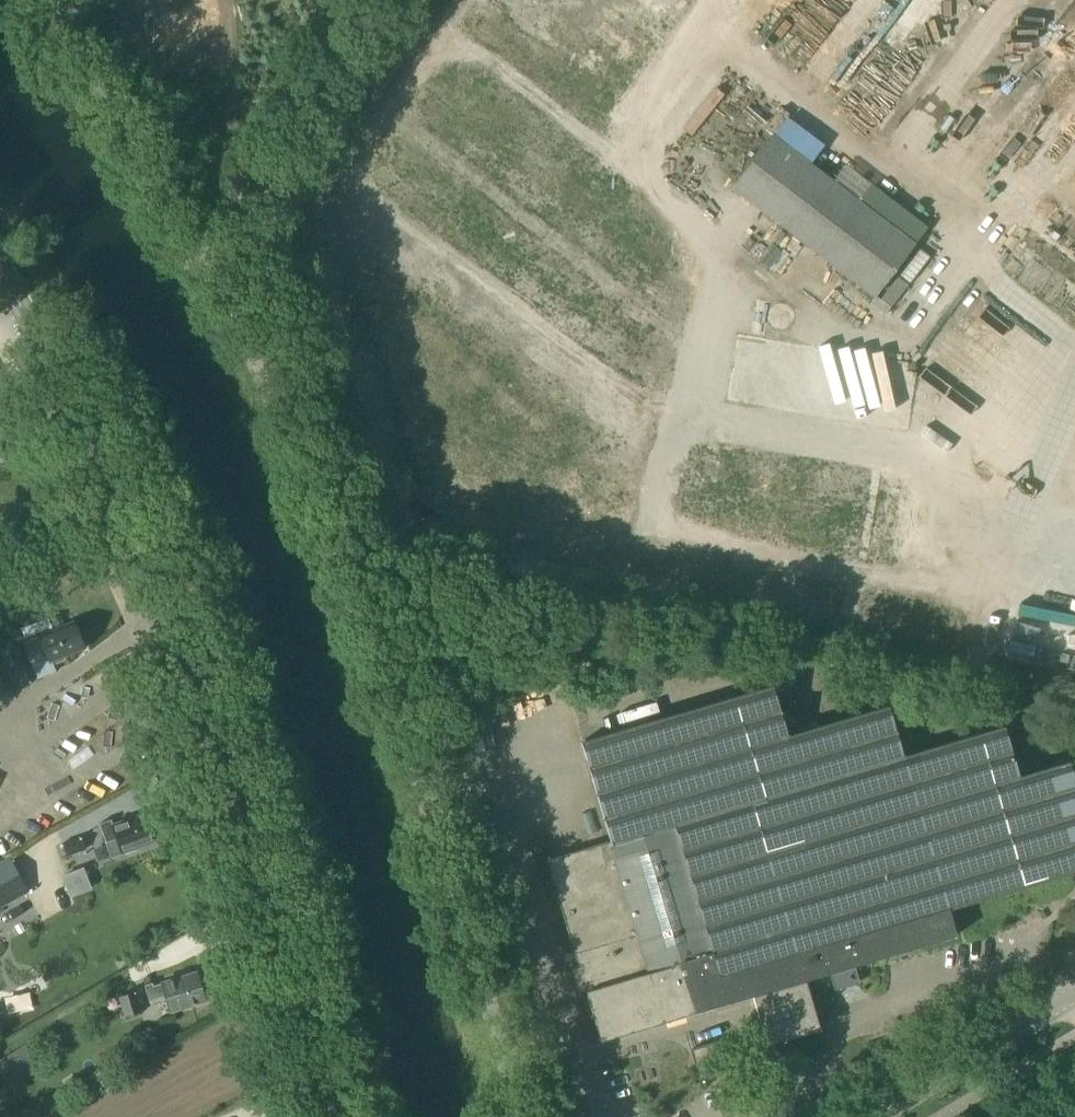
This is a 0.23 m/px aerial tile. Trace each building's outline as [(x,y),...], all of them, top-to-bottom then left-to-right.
[(729,188),(758,211),(873,299),(915,244),(896,229),(877,215),(860,202),(831,180),(771,134),(729,188)] [(877,215),(896,229),(904,219),(885,205),(877,215)] [(1020,235),(1044,216),(1035,205),(1011,224),(1020,235)] [(1014,255),(1034,271),(1042,261),(1022,245),(1014,255)] [(766,307),(786,315),(792,302),(772,294),(766,307)] [(463,327),(460,336),(482,343),(485,335),(463,327)] [(730,329),(721,396),(904,421),(913,355),(730,329)] [(960,372),(953,380),(971,396),(979,387),(960,372)] [(724,485),(734,464),(726,460),(716,481),(724,485)] [(953,594),(956,580),(940,576),(937,591),(953,594)] [(40,635),(23,642),(32,667),(37,679),(53,673),(49,663),(52,662),(55,663),(62,661),(63,657),(83,649),(73,622),(39,635),(40,635)] [(1016,657),(1074,665),(1074,638),(1019,631),(1016,657)] [(16,647),(0,653),(0,693),(15,688),(11,679),(26,673),(16,647)] [(994,697),(1006,699),(1010,680),(998,677),(994,697)] [(546,860),(588,1004),(578,1007),(584,1028),(594,1025),(599,1041),(751,997),(766,1045),(819,1030),(804,981),(956,936),(948,909),(1074,872),(1074,785),(1069,763),(1018,778),(1003,727),(902,757),(887,707),(786,737),(771,687),(581,742),(610,841),(546,860)] [(99,824),(111,857),(155,841),(144,813),(113,825),(111,820),(99,824)] [(62,842),(67,857),(85,850),(80,836),(62,842)] [(0,862),(0,898),(22,886),(6,858),(0,862)] [(151,984),(145,986),(151,1003),(166,998),(171,1012),(204,1001),(195,972),(162,983),(162,984),(152,987),(151,984)] [(136,991),(118,996),(125,1017),(142,1012),(136,991)] [(690,1049),(694,1066),(720,1058),(715,1042),(690,1049)] [(27,1046),(0,1061),(0,1091),(39,1068),(27,1046)]
